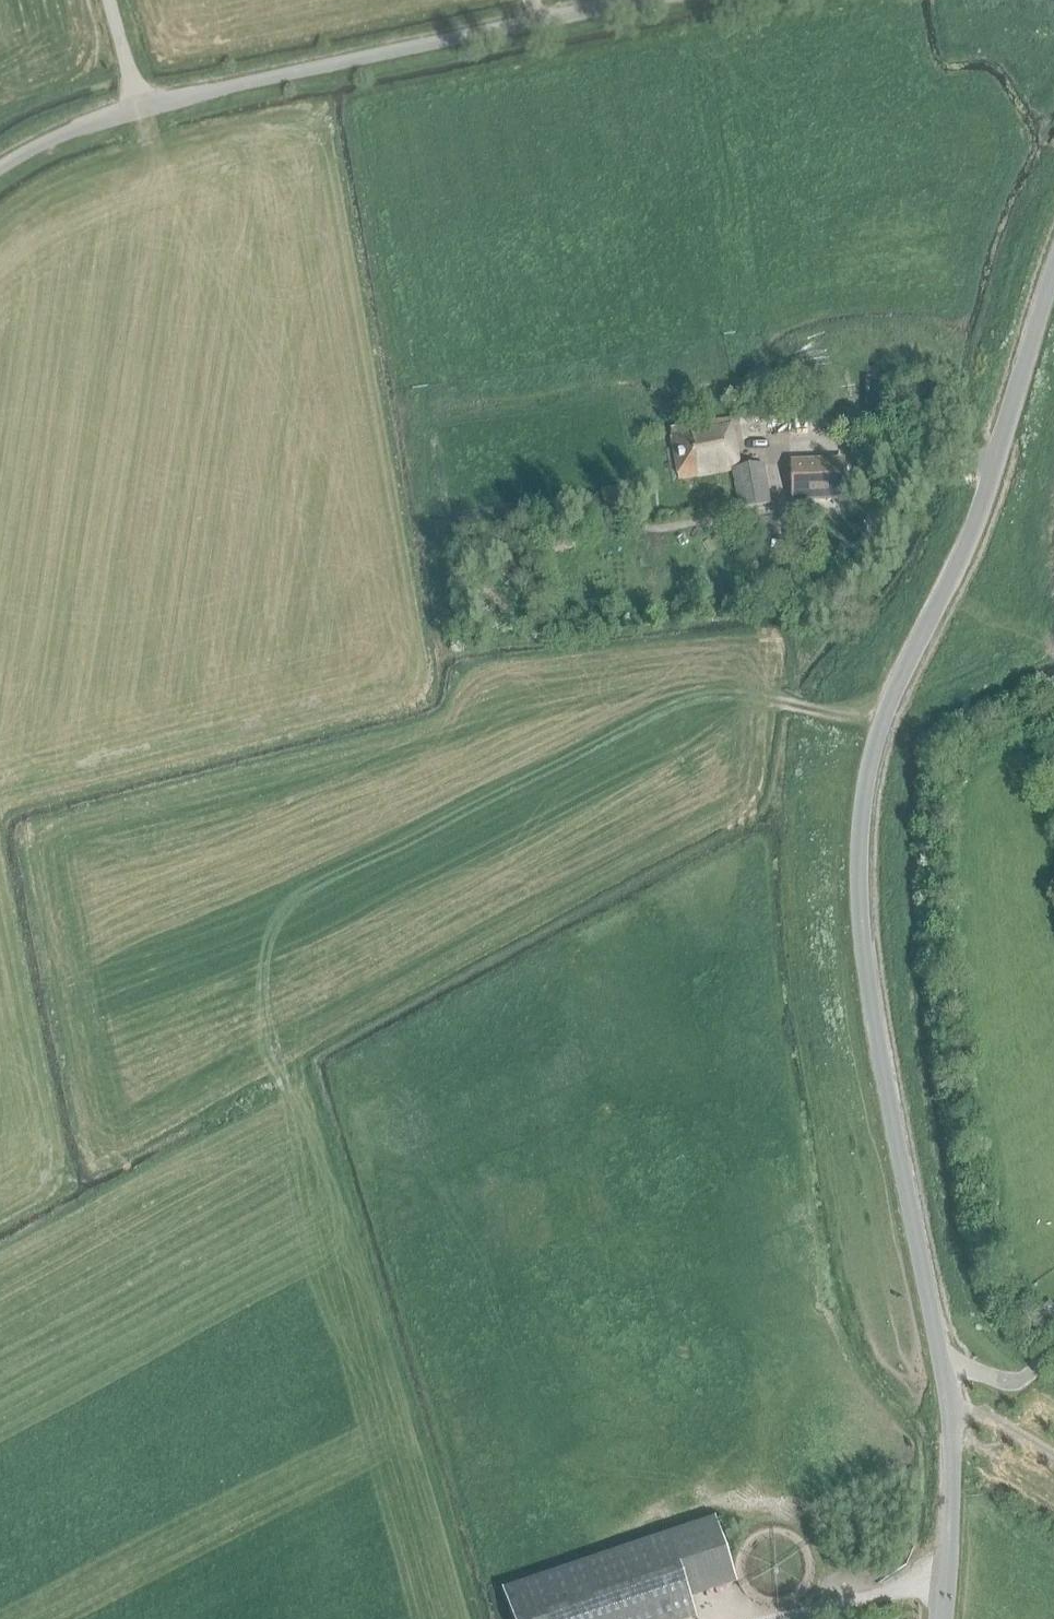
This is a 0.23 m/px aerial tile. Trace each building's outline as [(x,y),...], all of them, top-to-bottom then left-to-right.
[(762,465),(738,470),(729,420),(670,431),(678,481),(732,471),(738,510),(769,505),(762,465)] [(790,464),(791,500),(844,498),(843,463),(790,464)] [(478,612),(482,616),(489,617),(493,612),(490,606),(486,602),(479,601),(475,606),(478,612)] [(499,1590),(509,1618),(691,1618),(694,1618),(666,1534),(499,1590)]
